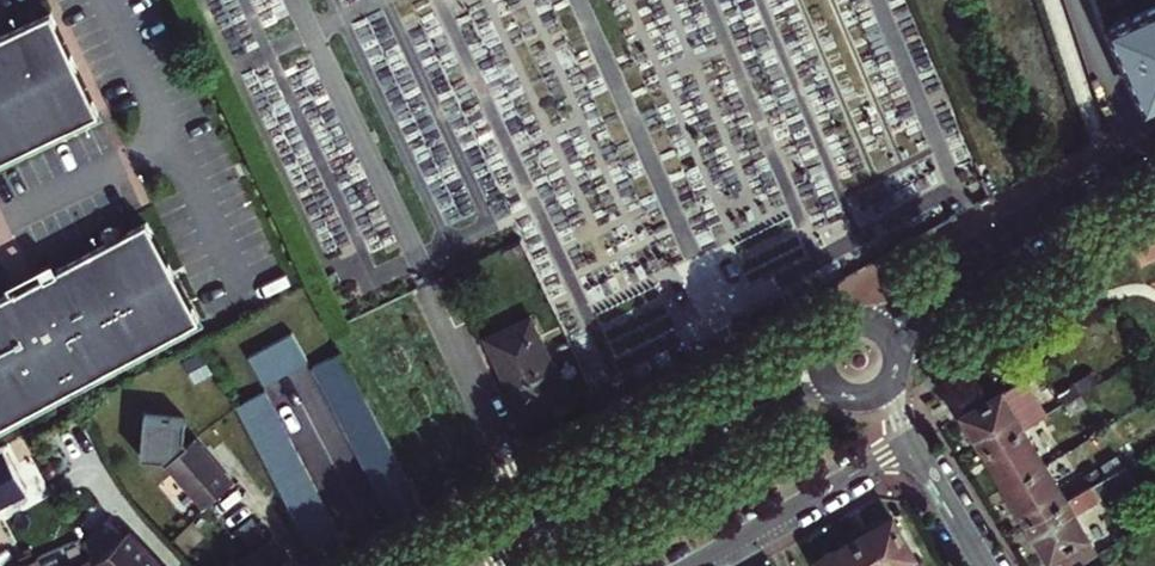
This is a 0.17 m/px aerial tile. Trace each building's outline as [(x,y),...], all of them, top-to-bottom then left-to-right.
[(1112,21),(1149,107),(1154,105),(1154,5),(1112,21)] [(100,112),(53,10),(0,35),(0,158),(100,112)] [(0,296),(0,421),(201,316),(150,217),(59,265),(15,288),(0,296)] [(55,256),(10,280),(15,288),(59,265),(55,256)] [(889,298),(885,267),(825,275),(829,306),(889,298)] [(750,315),(759,331),(792,312),(784,298),(750,315)] [(568,397),(532,320),(488,341),(525,419),(568,397)] [(318,372),(302,342),(259,364),(274,394),(318,372)] [(430,522),(350,365),(321,378),(401,535),(430,522)] [(962,422),(983,457),(1020,435),(1040,422),(1021,388),(999,400),(962,422)] [(1056,396),(1063,408),(1077,399),(1070,388),(1056,396)] [(274,398),(245,413),(326,565),(331,565),(356,553),(274,398)] [(1077,399),(1063,408),(1069,417),(1082,409),(1077,399)] [(201,419),(161,409),(151,450),(175,455),(178,459),(183,455),(200,443),(196,439),(201,419)] [(1020,435),(983,457),(1004,493),(1041,470),(1020,435)] [(214,507),(240,487),(234,479),(205,439),(200,443),(183,455),(178,459),(214,507)] [(1099,467),(1106,478),(1118,470),(1119,469),(1113,459),(1099,467)] [(1061,505),(1041,470),(1004,493),(1026,527),(1061,505)] [(1048,565),(1082,565),(1094,558),(1070,519),(1095,504),(1102,509),(1131,491),(1118,470),(1106,478),(1061,505),(1026,527),(1048,565)] [(99,555),(108,565),(169,565),(158,554),(119,511),(91,535),(103,552),(99,555)] [(871,565),(891,565),(913,553),(893,517),(856,539),(871,565)] [(263,530),(249,541),(260,554),(274,544),(263,530)] [(103,552),(91,535),(87,537),(99,555),(103,552)] [(856,539),(819,561),(822,565),(871,565),(856,539)] [(43,551),(15,564),(16,565),(50,565),(43,551)] [(99,555),(72,565),(108,565),(99,555)]
